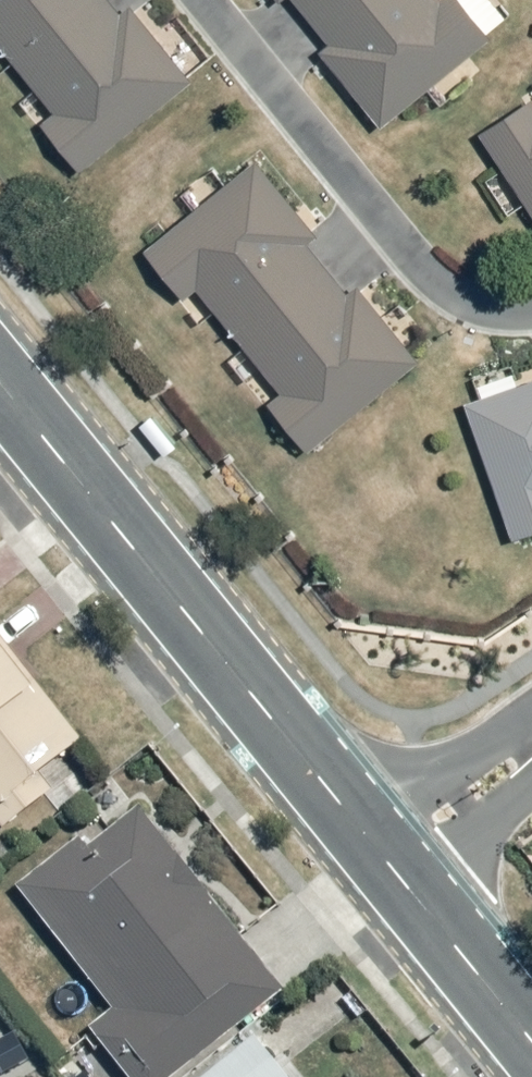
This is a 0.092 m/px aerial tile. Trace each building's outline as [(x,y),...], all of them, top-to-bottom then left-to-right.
[(132,0),(0,0),(0,39),(57,113),(40,125),(82,169),(198,77),(132,0)] [(384,130),(498,37),(468,0),(276,0),(384,130)] [(481,130),(531,209),(531,101),(530,99),(481,130)] [(423,360),(252,155),(143,243),(183,299),(200,289),(285,391),(272,404),(312,452),(423,360)] [(466,399),(509,538),(531,531),(531,377),(466,399)] [(0,633),(0,823),(7,832),(60,791),(43,771),(88,737),(0,633)] [(142,805),(21,886),(117,1007),(97,1027),(133,1076),(177,1076),(288,986),(142,805)] [(251,1032),(195,1076),(288,1076),(251,1032)]
